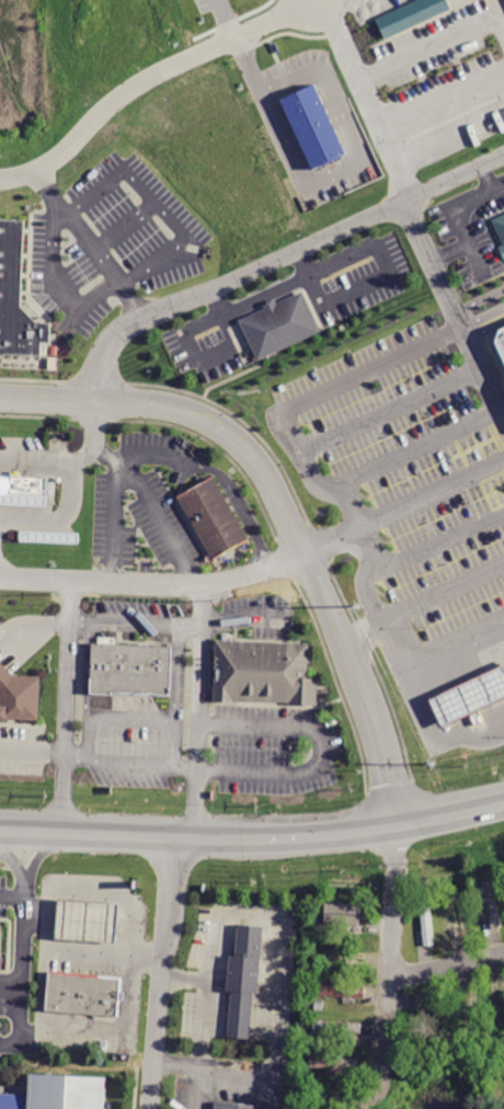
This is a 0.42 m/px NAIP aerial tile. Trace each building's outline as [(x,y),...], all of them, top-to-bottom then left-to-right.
[(385,39),(451,10),(447,0),(415,0),(375,19),(385,39)] [(282,99),(313,169),(347,153),(316,83),(282,99)] [(503,244),(501,245),(503,253),(503,212),(492,217),(503,244)] [(50,355),(53,323),(39,323),(23,302),(27,220),(0,219),(0,353),(50,355)] [(239,319),(257,361),(322,331),(302,289),(239,319)] [(497,329),(490,351),(503,383),(503,326),(497,329)] [(46,507),(48,477),(0,475),(0,506),(46,507)] [(176,499),(213,559),(252,536),(216,476),(176,499)] [(22,530),(22,544),(83,547),(83,533),(22,530)] [(94,642),(91,688),(172,693),(174,647),(94,642)] [(220,643),(219,701),(320,705),(320,681),(306,679),(307,647),(220,643)] [(43,717),(43,676),(15,674),(0,657),(0,714),(43,717)] [(440,727),(503,697),(503,664),(428,699),(440,727)] [(466,706),(473,724),(479,722),(471,702),(466,706)] [(479,880),(490,931),(503,928),(492,878),(479,880)] [(446,891),(458,944),(471,940),(460,888),(446,891)] [(57,895),(54,937),(115,941),(117,901),(57,895)] [(415,898),(422,949),(435,947),(429,895),(415,898)] [(360,925),(361,903),(324,902),(323,924),(360,925)] [(236,922),(233,953),(228,952),(225,990),(230,990),(226,1036),(249,1037),(252,992),(256,992),(262,924),(236,922)] [(325,946),(324,961),(366,963),(367,948),(325,946)] [(48,970),(45,1009),(116,1015),(119,975),(48,970)] [(317,980),(316,994),(367,998),(368,983),(317,980)] [(313,1017),(312,1031),(362,1034),(363,1020),(313,1017)] [(408,1036),(413,1049),(453,1034),(447,1020),(408,1036)] [(309,1053),(309,1068),(358,1071),(359,1055),(309,1053)] [(108,1078),(30,1074),(27,1096),(0,1094),(0,1108),(107,1108),(108,1078)]
